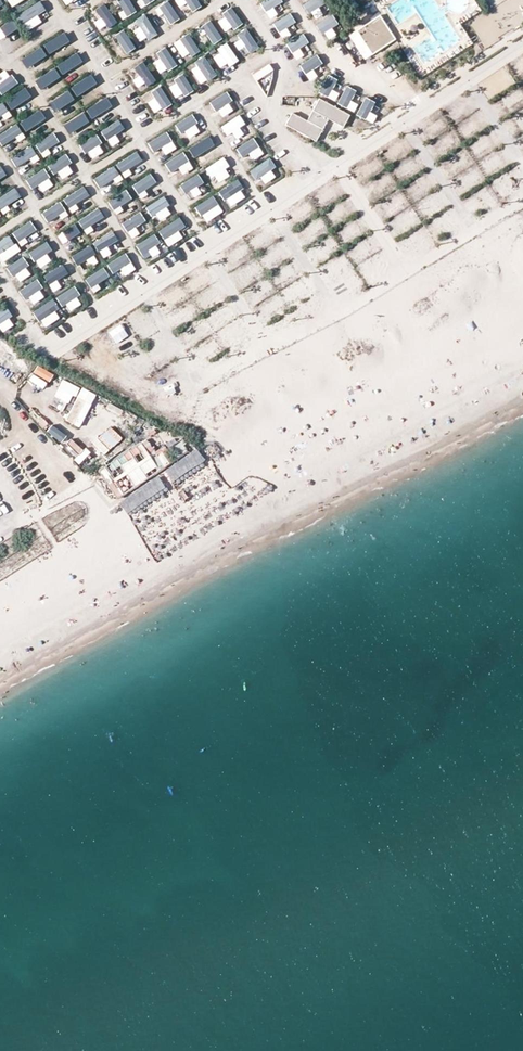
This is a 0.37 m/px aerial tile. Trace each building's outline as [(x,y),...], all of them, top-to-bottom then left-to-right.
[(25,0),(6,0),(12,9),(25,0)] [(126,18),(138,11),(131,0),(115,0),(126,18)] [(157,9),(170,25),(181,17),(168,0),(157,9)] [(176,1),(185,15),(201,5),(198,0),(177,0),(176,1)] [(277,15),(287,8),(282,0),(265,0),(260,3),(267,12),(272,9),(277,15)] [(321,16),(331,10),(324,0),(310,0),(304,4),(310,14),(316,9),(321,16)] [(17,16),(27,31),(49,16),(39,1),(17,16)] [(103,32),(119,21),(106,2),(96,9),(101,15),(94,20),(103,32)] [(217,18),(226,33),(243,23),(234,8),(217,18)] [(146,13),(135,19),(140,28),(134,31),(141,43),(158,34),(146,13)] [(324,35),(330,30),(335,36),(344,29),(333,14),(317,25),(324,35)] [(294,15),(273,21),(277,32),(286,29),(288,35),(299,32),(294,15)] [(378,16),(355,31),(370,54),(394,39),(378,16)] [(2,40),(20,30),(13,19),(0,27),(0,36),(2,40)] [(212,20),(200,27),(211,45),(222,39),(212,20)] [(250,54),(260,48),(247,28),(235,35),(241,47),(244,45),(250,54)] [(124,55),(136,47),(124,29),(112,37),(124,55)] [(44,45),(51,55),(68,43),(61,33),(44,45)] [(303,33),(289,42),(300,58),(314,49),(303,33)] [(175,43),(182,60),(199,53),(192,36),(175,43)] [(222,70),(238,61),(229,44),(213,53),(222,70)] [(30,68),(47,57),(40,47),(23,59),(30,68)] [(168,47),(152,54),(162,74),(178,66),(168,47)] [(65,75),(81,63),(74,53),(58,65),(65,75)] [(316,55),(301,64),(311,81),(326,72),(316,55)] [(206,82),(218,75),(206,57),(190,67),(197,78),(202,75),(206,82)] [(133,78),(141,91),(157,81),(145,60),(134,67),(139,74),(133,78)] [(522,73),(522,60),(514,66),(520,75),(522,73)] [(253,73),(258,81),(274,71),(270,64),(253,73)] [(44,88),(61,77),(54,67),(37,78),(44,88)] [(17,85),(6,69),(0,73),(0,90),(3,94),(17,85)] [(72,87),(80,97),(96,85),(88,75),(72,87)] [(168,85),(177,99),(194,89),(185,75),(168,85)] [(326,77),(321,92),(339,99),(344,83),(326,77)] [(339,101),(356,110),(364,96),(346,87),(339,101)] [(13,110),(30,99),(23,88),(6,99),(13,110)] [(163,88),(146,97),(155,113),(172,104),(163,88)] [(67,90),(50,101),(57,112),(74,100),(67,90)] [(522,102),(522,94),(520,90),(508,98),(514,108),(522,102)] [(237,109),(226,92),(211,101),(222,118),(237,109)] [(104,98),(86,109),(93,120),(110,108),(104,98)] [(285,125),(315,141),(328,119),(343,127),(349,115),(319,98),(307,120),(292,113),(285,125)] [(376,122),(382,106),(364,99),(358,114),(376,122)] [(11,114),(2,102),(0,104),(0,121),(11,114)] [(449,111),(455,120),(468,112),(462,102),(449,111)] [(20,120),(26,131),(44,121),(38,111),(20,120)] [(85,112),(66,120),(71,132),(89,124),(85,112)] [(187,141),(203,132),(192,114),(177,123),(187,141)] [(222,126),(228,136),(246,124),(240,115),(222,126)] [(429,123),(435,132),(448,124),(443,115),(429,123)] [(477,115),(459,127),(466,136),(483,124),(477,115)] [(110,148),(126,140),(117,122),(101,130),(110,148)] [(24,135),(17,123),(0,135),(0,142),(4,148),(24,135)] [(236,140),(245,136),(242,129),(233,133),(236,140)] [(453,131),(440,139),(446,149),(459,141),(453,131)] [(35,144),(43,156),(61,144),(53,132),(35,144)] [(148,142),(153,153),(162,148),(166,154),(176,149),(167,132),(148,142)] [(81,144),(92,161),(107,151),(96,134),(81,144)] [(218,152),(208,136),(193,146),(203,162),(218,152)] [(239,148),(251,164),(265,153),(253,137),(239,148)] [(485,137),(471,146),(477,155),(491,147),(485,137)] [(390,161),(403,154),(398,144),(384,151),(390,161)] [(15,168),(38,160),(34,148),(11,155),(15,168)] [(466,150),(453,158),(458,166),(471,158),(466,150)] [(117,163),(126,179),(134,174),(131,169),(144,162),(138,152),(117,163)] [(179,169),(183,175),(193,169),(184,152),(165,163),(171,173),(179,169)] [(59,181),(75,171),(65,155),(49,165),(59,181)] [(368,176),(384,165),(378,156),(362,166),(368,176)] [(497,156),(483,161),(487,172),(501,166),(497,156)] [(232,175),(222,158),(206,168),(217,185),(232,175)] [(259,185),(279,177),(273,159),(253,167),(259,185)] [(400,181),(416,171),(410,162),(394,172),(400,181)] [(94,178),(100,189),(121,177),(115,166),(94,178)] [(463,174),(468,184),(482,176),(476,167),(463,174)] [(26,181),(34,191),(40,187),(46,196),(57,187),(42,169),(26,181)] [(508,171),(499,177),(509,193),(518,188),(508,171)] [(141,197),(159,185),(151,173),(133,186),(141,197)] [(375,183),(380,193),(396,185),(391,175),(375,183)] [(196,176),(180,185),(190,201),(205,192),(196,176)] [(237,179),(219,191),(229,208),(248,196),(237,179)] [(423,182),(407,189),(411,199),(428,191),(423,182)] [(330,184),(314,195),(321,205),(337,194),(330,184)] [(272,198),(279,194),(273,185),(266,190),(272,198)] [(70,210),(92,200),(86,187),(64,197),(70,210)] [(2,211),(21,197),(15,188),(0,198),(0,208),(2,211)] [(477,196),(483,205),(496,198),(490,188),(477,196)] [(114,211),(133,202),(128,191),(108,200),(114,211)] [(386,203),(392,213),(407,204),(402,194),(386,203)] [(157,223),(173,213),(163,197),(147,207),(157,223)] [(203,224),(219,216),(211,198),(194,206),(203,224)] [(419,208),(425,218),(440,208),(433,198),(419,208)] [(307,200),(293,209),(299,219),(314,210),(307,200)] [(60,201),(42,213),(48,223),(67,211),(60,201)] [(343,205),(327,215),(333,224),(349,214),(343,205)] [(88,236),(96,232),(92,226),(105,218),(99,208),(78,220),(88,236)] [(412,212),(397,221),(403,230),(418,221),(412,212)] [(448,212),(437,217),(445,233),(456,228),(448,212)] [(143,213),(123,220),(129,238),(149,231),(143,213)] [(187,237),(178,219),(159,230),(168,247),(187,237)] [(320,220),(305,231),(312,240),(327,228),(320,220)] [(12,232),(18,242),(37,231),(31,222),(12,232)] [(340,233),(346,242),(361,232),(355,223),(340,233)] [(62,243),(81,236),(77,224),(57,232),(62,243)] [(257,250),(272,240),(265,230),(250,241),(257,250)] [(109,231),(95,240),(107,257),(121,247),(109,231)] [(426,232),(409,241),(414,251),(431,242),(426,232)] [(136,245),(145,260),(163,248),(154,234),(136,245)] [(8,237),(0,242),(0,257),(3,262),(18,253),(8,237)] [(317,249),(324,257),(338,246),(332,237),(317,249)] [(158,264),(164,272),(195,246),(188,238),(158,264)] [(47,256),(53,249),(43,240),(29,257),(44,269),(51,260),(47,256)] [(367,242),(352,252),(358,261),(373,251),(367,242)] [(230,252),(236,262),(252,252),(246,243),(230,252)] [(73,255),(83,271),(98,261),(88,245),(73,255)] [(276,247),(262,258),(268,266),(283,256),(276,247)] [(121,269),(126,276),(136,270),(125,253),(107,264),(113,273),(121,269)] [(343,256),(328,268),(336,277),(350,265),(343,256)] [(22,257),(7,268),(19,284),(34,273),(22,257)] [(257,260),(242,269),(249,279),(263,269),(257,260)] [(60,263),(43,275),(50,285),(67,273),(60,263)] [(369,282),(386,275),(382,265),(365,272),(369,282)] [(289,266),(274,276),(280,285),(295,276),(289,266)] [(91,290),(110,282),(105,269),(86,277),(91,290)] [(348,289),(358,283),(351,272),(341,279),(348,289)] [(202,273),(185,281),(190,291),(206,283),(202,273)] [(36,279),(20,290),(31,306),(47,295),(36,279)] [(270,279),(254,289),(260,298),(275,289),(270,279)] [(165,294),(171,304),(187,294),(181,284),(165,294)] [(301,284),(285,293),(291,303),(306,293),(301,284)] [(76,287),(59,294),(67,312),(83,305),(76,287)] [(119,289),(104,294),(108,306),(123,301),(119,289)] [(201,308),(218,299),(213,289),(196,298),(201,308)] [(280,297),(265,307),(271,316),(286,306),(280,297)] [(52,300),(34,311),(44,328),(62,318),(52,300)] [(176,311),(183,321),(198,311),(192,301),(176,311)] [(215,312),(221,323),(233,317),(227,306),(215,312)] [(0,311),(0,332),(2,334),(17,323),(5,307),(0,311)] [(135,324),(147,319),(143,307),(131,312),(135,324)] [(177,313),(169,317),(173,326),(181,322),(177,313)] [(142,338),(150,333),(145,325),(137,330),(142,338)] [(224,328),(230,344),(239,340),(234,325),(224,328)] [(115,340),(117,350),(134,347),(132,337),(115,340)] [(198,350),(206,359),(218,348),(209,339),(198,350)] [(142,373),(153,369),(150,361),(139,366),(142,373)] [(37,365),(30,381),(46,389),(54,373),(37,365)] [(170,383),(180,377),(174,366),(163,372),(170,383)] [(153,394),(165,389),(159,377),(148,382),(153,394)] [(75,395),(78,388),(59,378),(56,385),(75,395)] [(67,410),(78,415),(90,394),(78,388),(75,395),(67,410)] [(120,415),(123,408),(108,403),(106,410),(120,415)] [(123,412),(121,426),(138,429),(141,416),(123,412)] [(54,424),(46,432),(60,444),(67,437),(54,424)] [(98,460),(122,438),(112,427),(88,448),(98,460)] [(183,438),(168,449),(175,458),(190,448),(183,438)] [(65,450),(75,457),(83,448),(72,440),(65,450)] [(158,470),(140,443),(126,452),(134,464),(123,472),(120,467),(107,476),(120,495),(158,470)] [(82,466),(91,453),(84,448),(75,460),(82,466)] [(173,483),(206,463),(198,450),(165,470),(173,483)]
